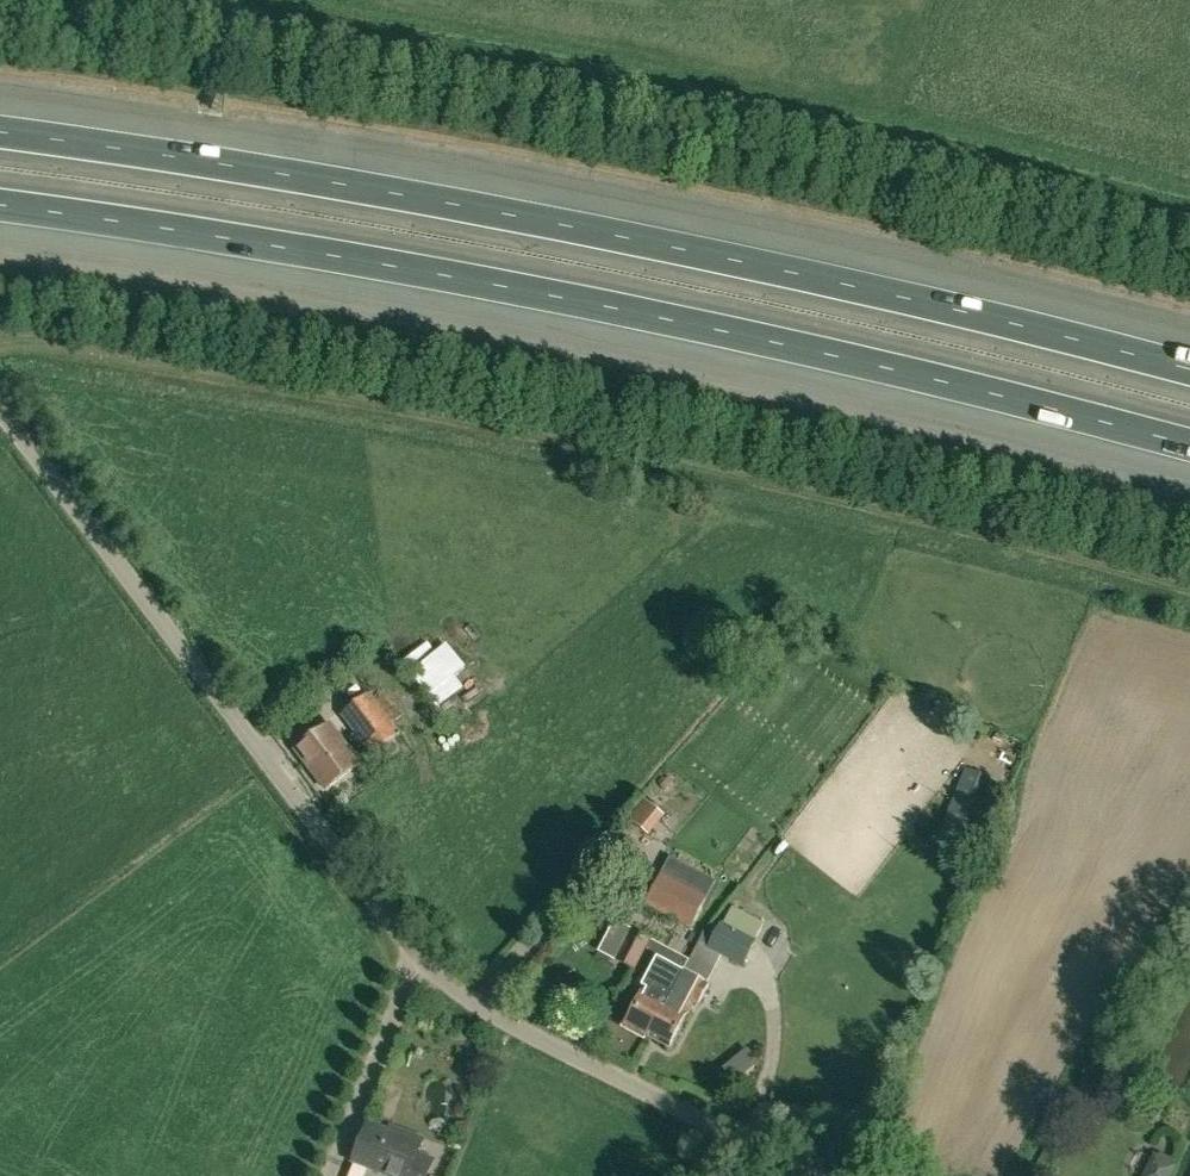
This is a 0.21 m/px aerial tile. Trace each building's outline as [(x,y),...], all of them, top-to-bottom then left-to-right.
[(419,649),(403,662),(412,672),(428,660),(427,659),(419,649)] [(454,692),(447,683),(431,696),(438,705),(454,692)] [(401,732),(372,692),(342,715),(372,754),(401,732)] [(331,722),(294,749),(324,790),(361,763),(331,722)] [(1007,780),(971,766),(943,839),(979,853),(1007,780)] [(644,801),(627,820),(640,831),(657,812),(644,801)] [(669,859),(645,904),(690,928),(714,883),(669,859)] [(719,926),(712,922),(702,936),(699,943),(708,947),(707,949),(743,967),(765,923),(734,907),(725,924),(721,922),(719,926)] [(648,1038),(650,1035),(683,972),(689,960),(632,930),(616,961),(646,977),(640,988),(646,991),(627,1027),(648,1038)] [(683,972),(650,1035),(672,1047),(695,1002),(699,1005),(709,986),(683,972)] [(368,1122),(351,1163),(384,1175),(428,1175),(435,1159),(419,1153),(425,1139),(389,1125),(387,1129),(368,1122)]
